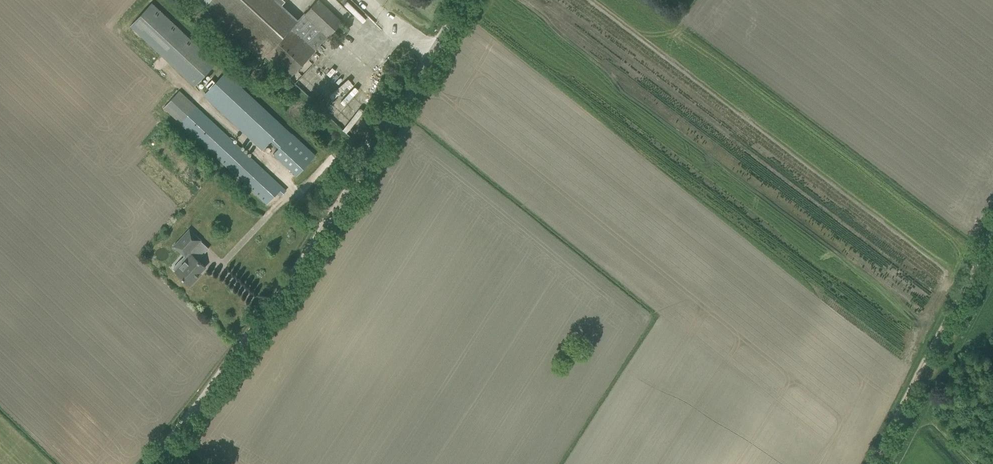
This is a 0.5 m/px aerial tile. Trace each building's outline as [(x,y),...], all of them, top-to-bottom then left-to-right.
[(261,60),(265,55),(289,78),(342,21),(319,0),(318,0),(305,14),(304,13),(295,23),(279,8),(285,0),(272,0),(272,1),(270,0),(201,0),(206,5),(204,7),(261,60)] [(152,3),(130,26),(194,86),(216,63),(152,3)] [(273,153),(289,168),(296,175),(315,155),(308,149),(292,134),(227,73),(205,97),(261,151),(271,141),(278,148),(273,153)] [(259,197),(267,204),(277,192),(281,195),(286,190),(278,183),(261,167),(195,106),(179,92),(164,109),(179,123),(246,184),(259,197)] [(175,271),(177,273),(190,285),(201,273),(200,272),(205,267),(189,252),(200,240),(189,229),(174,246),(187,258),(175,271)]
